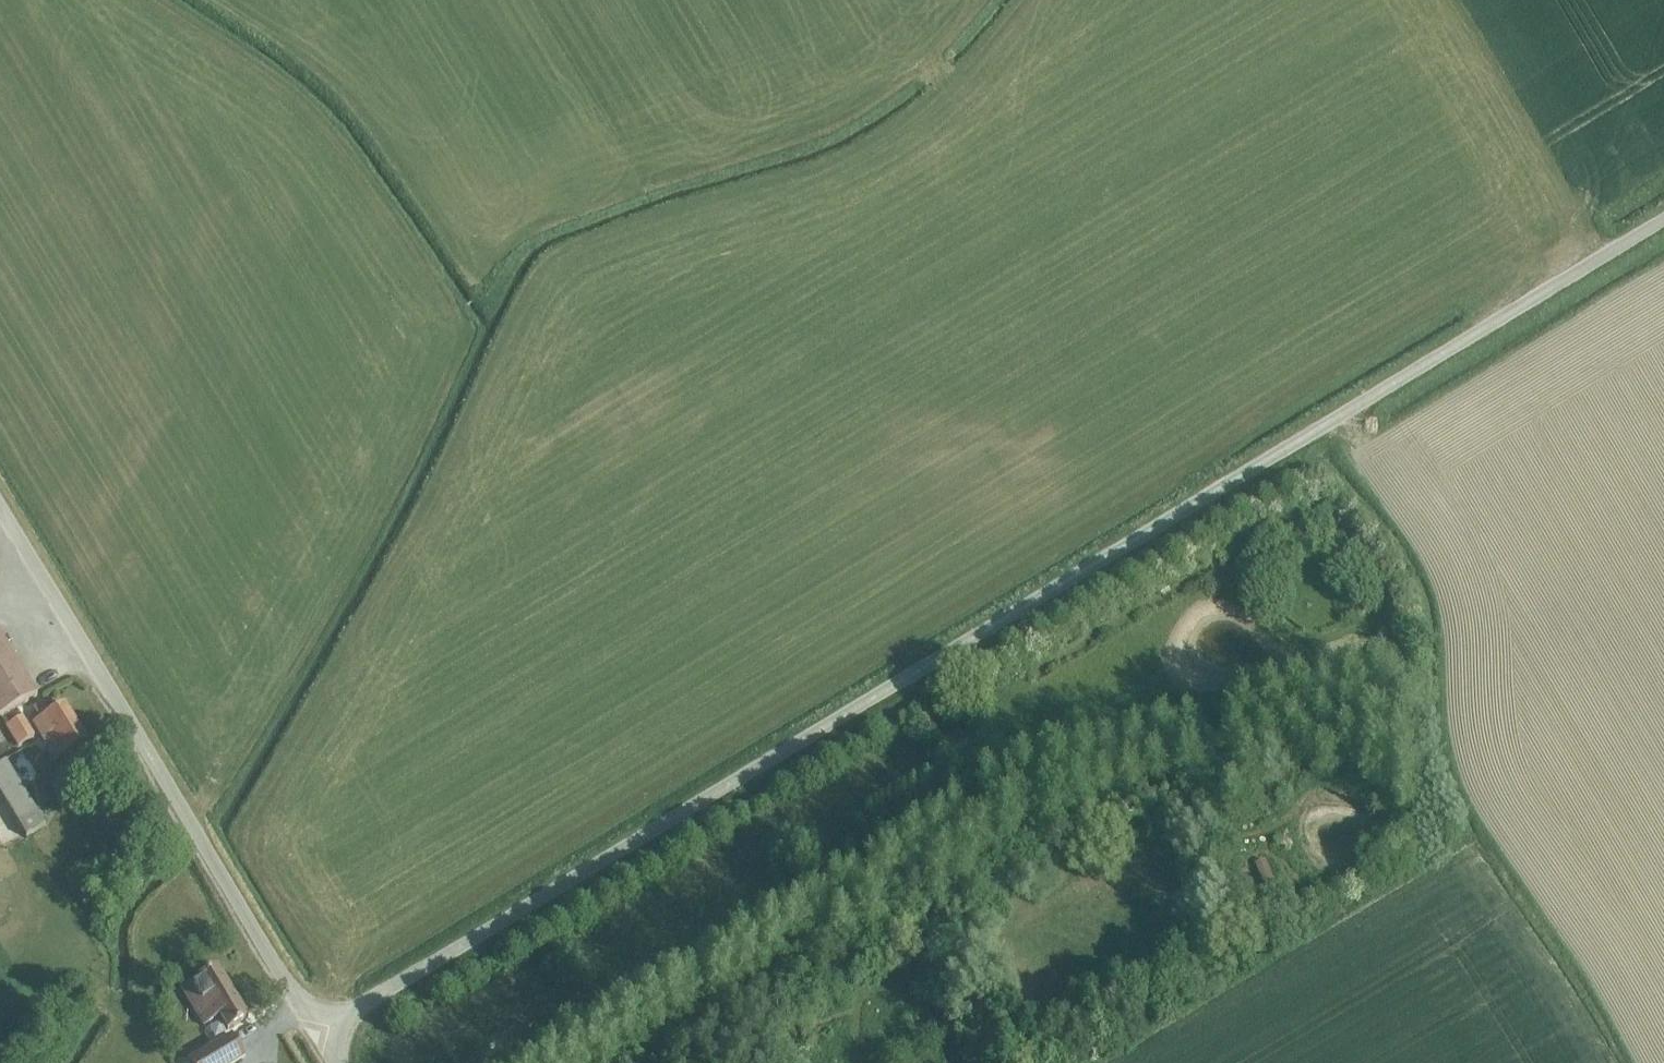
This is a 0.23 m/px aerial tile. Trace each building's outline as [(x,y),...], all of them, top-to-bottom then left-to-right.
[(34,738),(16,710),(36,697),(0,640),(0,720),(1,720),(18,748),(34,738)] [(55,764),(87,744),(64,706),(49,714),(44,707),(34,713),(38,721),(32,725),(55,764)] [(36,816),(5,764),(0,766),(0,799),(24,840),(43,828),(36,816)] [(227,1030),(246,1019),(216,968),(181,989),(202,1025),(218,1016),(227,1030)] [(244,1057),(231,1036),(211,1048),(216,1057),(206,1062),(235,1062),(244,1057)]
